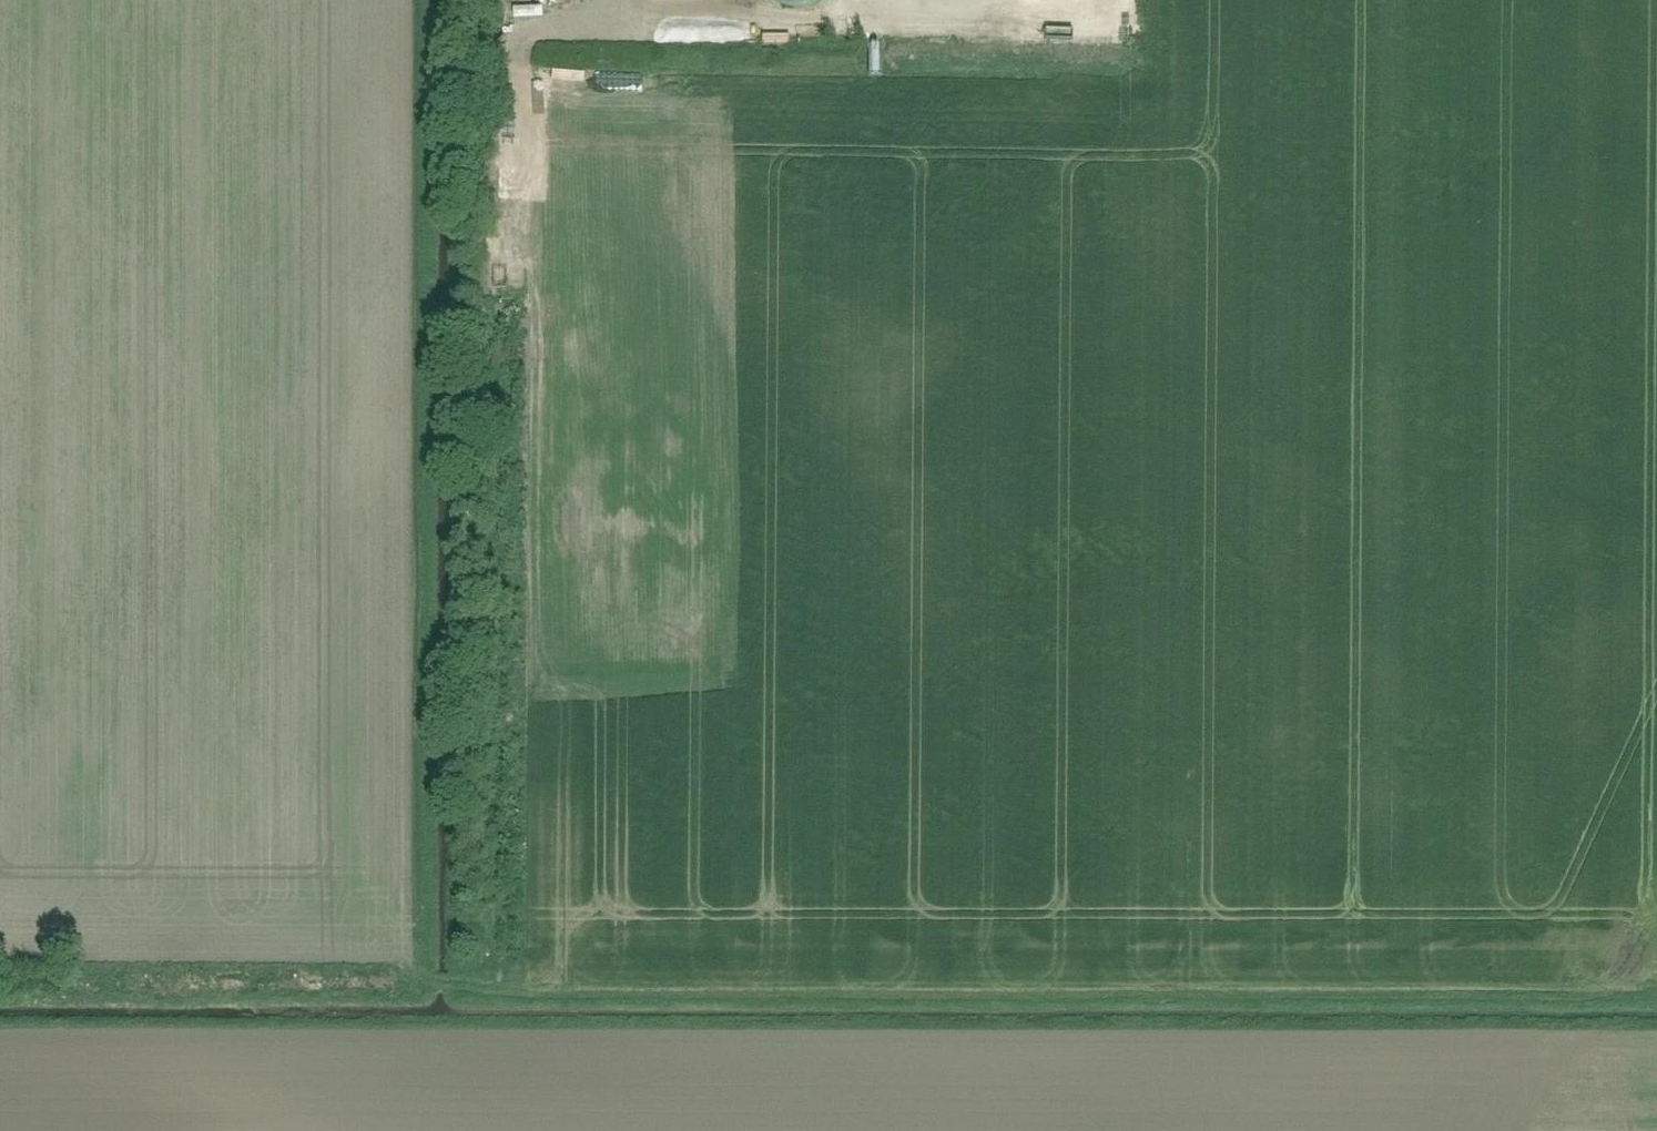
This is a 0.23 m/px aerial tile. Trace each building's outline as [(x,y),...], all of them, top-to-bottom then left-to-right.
[(783,13),(826,0),(779,0),(783,13)]
